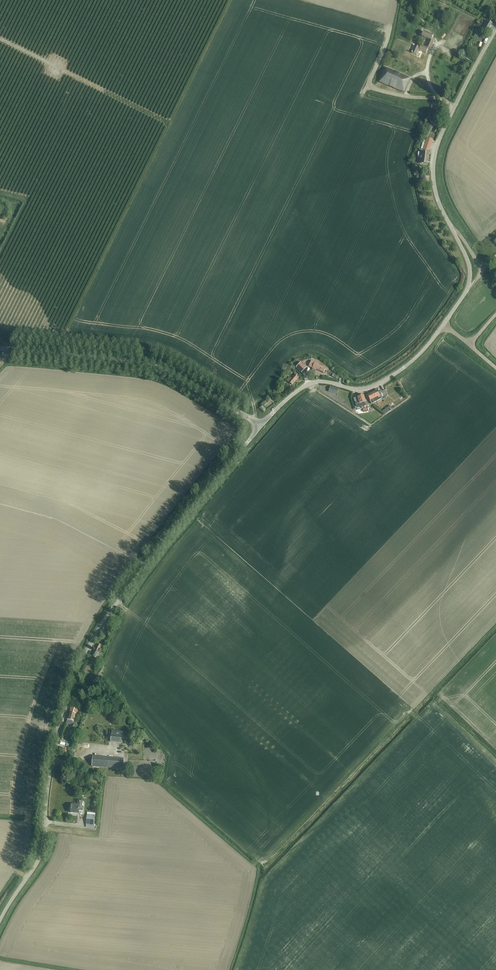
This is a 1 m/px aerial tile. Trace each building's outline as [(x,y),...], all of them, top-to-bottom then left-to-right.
[(486,21),(481,30),(480,32),(482,33),(483,31),(486,32),(491,24),(486,21)] [(428,49),(434,40),(431,39),(432,36),(423,31),(420,36),(428,40),(424,47),(419,44),(418,47),(413,44),(409,51),(414,54),(416,49),(424,53),(426,48),(428,49)] [(403,92),(409,79),(385,68),(379,82),(403,92)] [(427,137),(425,144),(422,143),(420,149),(429,152),(433,139),(427,137)] [(418,153),(417,158),(420,158),(420,164),(428,164),(429,153),(421,153),(418,153)] [(316,362),(313,369),(316,370),(324,373),(325,371),(328,372),(329,369),(323,366),(319,364),(316,362)] [(301,373),(306,368),(301,363),(296,368),(301,373)] [(289,377),(287,379),(286,380),(288,382),(291,385),(297,378),(295,376),(297,375),(296,374),(291,379),(289,377)] [(377,391),(367,396),(370,401),(371,404),(372,404),(374,403),(381,399),(380,398),(384,396),(387,395),(385,390),(382,392),(381,391),(378,392),(377,391)] [(363,396),(353,399),(356,405),(363,403),(364,406),(367,406),(363,396)] [(102,648),(103,646),(97,643),(96,647),(95,647),(91,656),(96,658),(101,647),(102,648)] [(78,710),(75,709),(72,708),(68,720),(73,721),(76,714),(78,710)] [(115,731),(115,734),(111,734),(110,741),(121,742),(122,731),(115,731)] [(122,770),(123,759),(93,755),(92,766),(122,770)] [(82,806),(82,801),(77,801),(77,806),(71,805),(71,813),(78,813),(79,811),(83,811),(83,806),(82,806)] [(87,815),(86,825),(94,825),(95,815),(87,815)]
